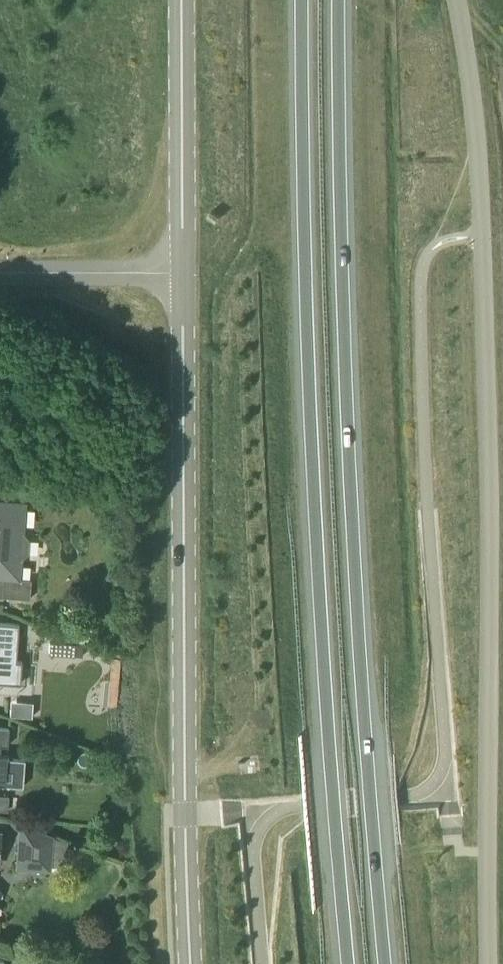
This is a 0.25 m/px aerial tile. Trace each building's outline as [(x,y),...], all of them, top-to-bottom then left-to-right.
[(29,581),(17,580),(19,561),(25,555),(26,542),(21,535),(23,506),(0,504),(0,580),(1,580),(0,596),(0,598),(28,600),(29,581)] [(20,685),(21,661),(16,661),(18,624),(0,623),(0,683),(20,685)] [(51,871),(53,835),(18,822),(14,869),(51,871)]
